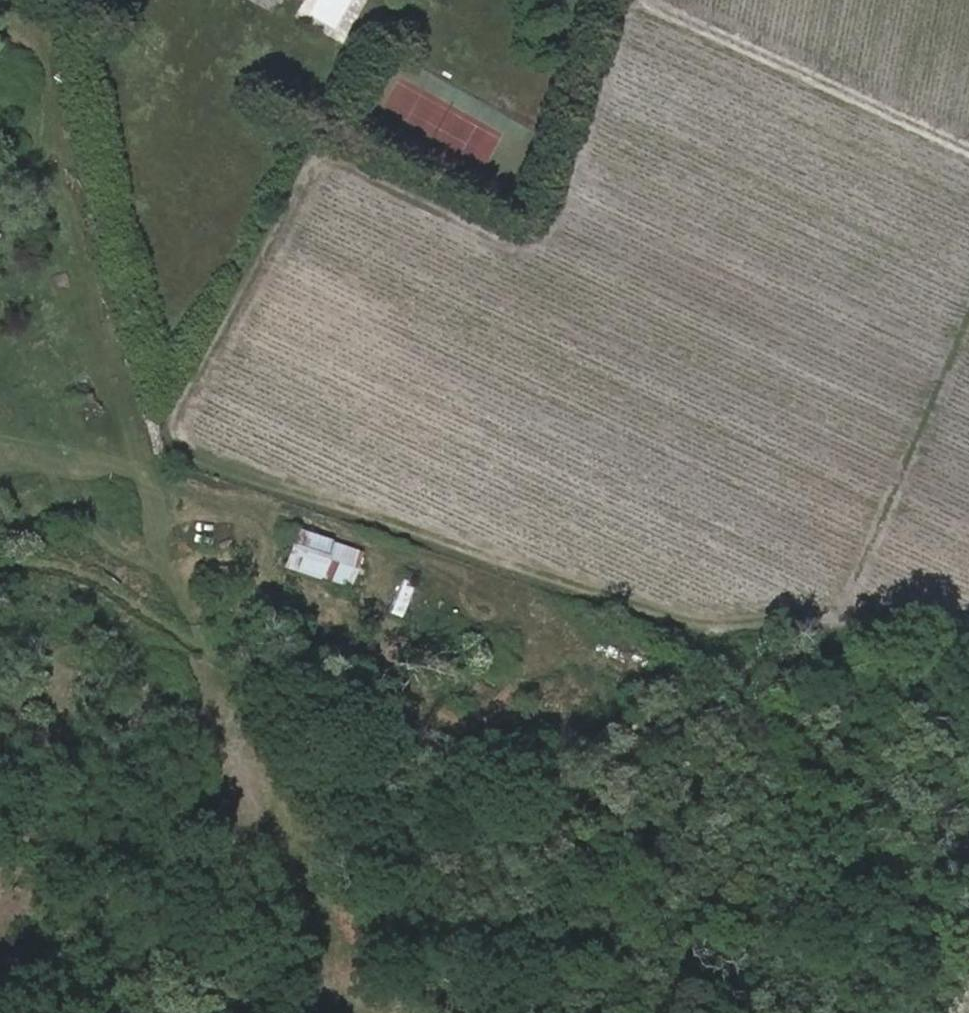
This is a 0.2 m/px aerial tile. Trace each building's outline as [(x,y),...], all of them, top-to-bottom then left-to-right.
[(320,575),(329,543),(295,533),(285,565),(320,575)] [(357,552),(329,543),(320,575),(348,584),(357,552)]
